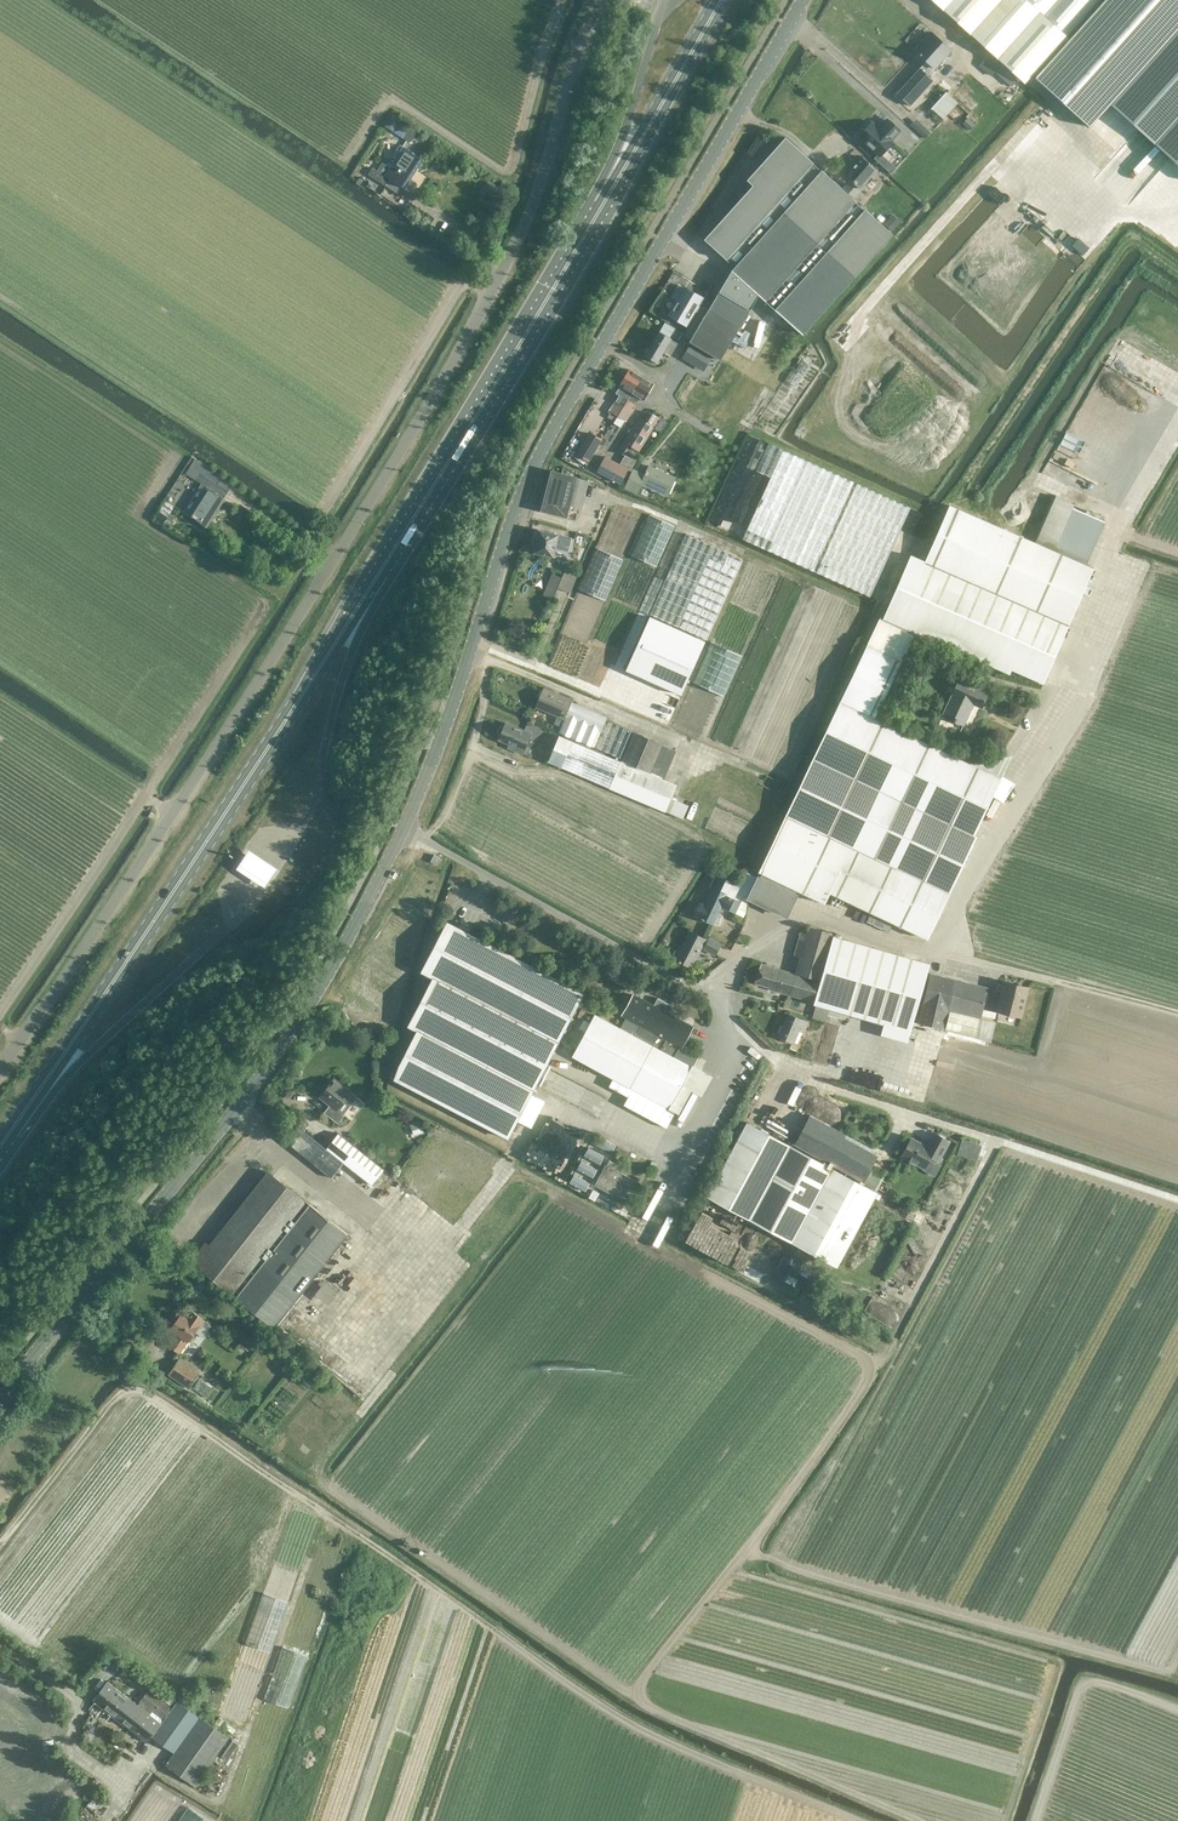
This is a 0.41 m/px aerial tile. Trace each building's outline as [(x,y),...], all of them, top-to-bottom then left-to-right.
[(1025,83),(1067,36),(1027,0),(935,0),(1025,83)] [(1067,36),(1099,0),(1027,0),(1067,36)] [(1035,77),(1090,127),(1177,28),(1177,0),(1104,0),(1035,77)] [(1111,105),(1177,165),(1177,28),(1111,105)] [(926,62),(897,94),(910,107),(918,99),(934,81),(926,74),(932,68),(935,70),(952,51),(930,31),(913,49),(926,62)] [(949,56),(935,72),(942,77),(955,62),(949,56)] [(991,76),(999,67),(987,57),(979,65),(991,76)] [(943,119),(958,102),(946,91),(931,108),(943,119)] [(384,126),(403,138),(411,126),(392,114),(384,126)] [(969,130),(975,124),(968,117),(962,123),(969,130)] [(916,118),(910,125),(925,139),(931,132),(916,118)] [(858,137),(880,157),(893,142),(891,140),(900,130),(888,119),(879,129),(871,122),(858,137)] [(731,270),(689,341),(722,359),(729,347),(761,291),(805,331),(855,277),(893,235),(785,137),(747,180),(753,185),(745,194),(738,201),(704,239),(734,267),(731,270)] [(420,158),(400,145),(393,155),(396,157),(389,167),(382,162),(377,170),(372,167),(368,174),(386,186),(390,179),(401,186),(420,158)] [(854,199),(855,199),(863,190),(861,189),(877,170),(861,156),(844,175),(850,180),(843,188),(854,199)] [(487,179),(482,191),(491,195),(496,183),(487,179)] [(893,214),(885,224),(893,231),(901,221),(893,214)] [(1078,237),(1072,244),(1084,253),(1089,246),(1078,237)] [(685,287),(668,315),(686,325),(703,297),(685,287)] [(746,343),(752,334),(745,330),(740,339),(746,343)] [(664,353),(669,356),(670,357),(678,343),(672,339),(659,331),(645,356),(658,363),(664,353)] [(690,343),(682,356),(693,363),(696,356),(708,363),(712,356),(690,343)] [(804,373),(810,364),(802,360),(797,369),(804,373)] [(642,376),(630,369),(615,393),(619,395),(609,411),(617,416),(642,376)] [(796,386),(802,376),(792,369),(785,380),(796,386)] [(642,376),(617,416),(626,422),(637,405),(634,403),(638,397),(644,401),(655,384),(642,376)] [(647,421),(639,416),(623,441),(617,451),(622,454),(629,445),(639,451),(653,428),(661,433),(667,422),(651,413),(647,421)] [(601,440),(589,433),(577,453),(588,460),(601,440)] [(610,442),(603,438),(600,443),(607,447),(610,442)] [(770,477),(743,539),(870,596),(910,507),(768,443),(756,471),(770,477)] [(625,455),(620,464),(628,469),(630,470),(636,460),(625,455)] [(605,456),(597,471),(621,484),(628,469),(620,464),(605,456)] [(201,483),(183,511),(188,514),(188,515),(206,526),(224,497),(228,491),(217,484),(223,475),(205,464),(195,458),(186,473),(195,479),(201,483)] [(704,474),(708,468),(701,464),(698,471),(704,474)] [(644,473),(641,472),(633,468),(625,488),(638,494),(642,485),(668,496),(676,477),(648,465),(644,473)] [(541,511),(575,519),(577,513),(579,513),(579,511),(581,511),(589,480),(577,477),(552,471),(541,511)] [(910,554),(883,618),(1009,673),(1011,670),(1042,683),(1061,640),(1093,568),(1086,565),(1105,522),(1072,508),(1074,504),(1055,496),(1035,542),(949,504),(925,561),(910,554)] [(535,552),(554,556),(556,549),(562,550),(563,546),(570,547),(572,537),(539,530),(535,552)] [(743,559),(686,533),(649,614),(706,640),(743,559)] [(605,598),(622,557),(598,547),(580,588),(605,598)] [(1119,554),(1118,563),(1134,566),(1136,556),(1119,554)] [(562,577),(551,573),(543,594),(553,598),(557,588),(570,593),(576,577),(564,572),(562,577)] [(612,595),(594,636),(619,647),(637,606),(612,595)] [(681,696),(705,641),(649,616),(625,671),(681,696)] [(739,886),(736,891),(743,895),(748,897),(747,899),(787,918),(798,894),(795,893),(797,891),(825,904),(830,893),(858,906),(854,915),(888,932),(892,923),(927,939),(976,836),(974,835),(1012,755),(968,762),(967,761),(882,722),(874,718),(901,661),(913,634),(879,618),(866,645),(756,877),(745,872),(739,886)] [(960,673),(941,716),(964,726),(974,705),(982,709),(991,687),(960,673)] [(544,687),(535,707),(564,719),(559,733),(616,756),(615,759),(664,780),(676,750),(663,745),(663,744),(606,720),(607,717),(572,701),(573,699),(544,687)] [(508,748),(523,754),(532,734),(505,723),(504,727),(501,726),(499,727),(497,732),(498,734),(500,735),(498,740),(509,744),(508,748)] [(559,735),(547,762),(665,812),(676,785),(664,780),(615,759),(559,735)] [(277,869),(247,849),(234,869),(265,888),(277,869)] [(431,861),(432,862),(437,864),(440,858),(434,855),(431,861)] [(696,912),(695,915),(699,917),(699,918),(713,925),(714,924),(717,925),(720,924),(722,919),(721,915),(719,914),(722,908),(729,911),(729,910),(735,913),(743,895),(736,891),(739,886),(716,875),(710,887),(712,889),(705,905),(701,903),(700,906),(697,907),(695,910),(696,912)] [(416,1031),(393,1079),(508,1139),(517,1120),(531,1128),(545,1101),(531,1094),(584,992),(447,921),(421,972),(431,978),(406,1026),(416,1031)] [(760,963),(754,983),(768,987),(767,989),(810,1001),(811,1001),(817,979),(820,980),(814,1001),(871,1017),(911,1029),(929,963),(890,952),(833,936),(834,933),(809,926),(804,940),(798,939),(794,955),(798,957),(800,957),(795,973),(761,963),(760,964),(760,963)] [(675,951),(673,954),(675,957),(674,959),(692,968),(702,949),(715,956),(721,944),(708,937),(707,939),(690,931),(683,945),(681,944),(678,950),(675,951)] [(995,1011),(1000,990),(931,973),(919,1022),(948,1030),(952,1010),(981,1016),(983,1009),(995,1011)] [(1000,990),(995,1011),(1021,1018),(1030,986),(1003,980),(1000,990)] [(611,1078),(678,1114),(701,1072),(692,1068),(692,1066),(674,1056),(680,1046),(682,1047),(693,1027),(668,1013),(672,1006),(657,998),(653,1005),(633,994),(622,1015),(657,1034),(651,1044),(595,1014),(571,1056),(611,1078)] [(952,1010),(948,1030),(976,1037),(981,1016),(952,1010)] [(778,1036),(794,1043),(799,1031),(804,1033),(809,1022),(788,1013),(778,1036)] [(344,1115),(338,1110),(352,1092),(334,1078),(319,1097),(329,1105),(324,1112),(338,1123),(344,1115)] [(424,1132),(420,1121),(410,1124),(414,1136),(424,1132)] [(746,1121),(706,1197),(717,1202),(835,1266),(837,1267),(876,1194),(877,1192),(746,1121)] [(326,1148),(298,1126),(285,1141),(331,1178),(343,1163),(371,1185),(384,1170),(338,1133),(326,1148)] [(951,1141),(934,1131),(927,1145),(911,1136),(900,1156),(924,1170),(930,1160),(934,1162),(935,1160),(939,1162),(951,1141)] [(613,1138),(642,1151),(644,1146),(616,1132),(613,1138)] [(550,1170),(556,1159),(531,1144),(525,1155),(550,1170)] [(580,1151),(567,1146),(556,1175),(568,1180),(580,1151)] [(616,1170),(619,1165),(610,1160),(607,1165),(606,1165),(594,1185),(629,1204),(640,1183),(616,1170)] [(205,1242),(190,1261),(274,1328),(348,1234),(268,1171),(209,1245),(205,1242)] [(396,1192),(402,1185),(397,1180),(391,1188),(396,1192)] [(693,1240),(693,1242),(729,1262),(738,1244),(730,1240),(720,1234),(715,1242),(709,1239),(706,1244),(698,1240),(704,1231),(693,1225),(687,1236),(693,1240)] [(329,1305),(339,1292),(326,1281),(315,1294),(329,1305)] [(180,1354),(188,1341),(189,1342),(196,1332),(203,1337),(211,1325),(203,1319),(203,1318),(193,1312),(188,1319),(180,1314),(170,1329),(176,1333),(168,1345),(180,1354)] [(168,1374),(188,1388),(199,1372),(179,1358),(168,1374)] [(310,1387),(313,1383),(305,1377),(302,1381),(310,1387)] [(199,1379),(193,1388),(207,1398),(214,1389),(199,1379)] [(300,1670),(306,1653),(283,1644),(280,1652),(295,1657),(291,1667),(300,1670)] [(111,1677),(108,1681),(93,1700),(126,1725),(140,1707),(111,1684),(115,1679),(111,1677)] [(146,1741),(151,1736),(176,1702),(172,1699),(168,1704),(159,1697),(149,1689),(139,1701),(149,1709),(147,1712),(140,1707),(126,1725),(146,1741)] [(151,1736),(174,1752),(165,1765),(195,1786),(229,1737),(199,1716),(200,1716),(192,1710),(190,1712),(176,1702),(151,1736)]
